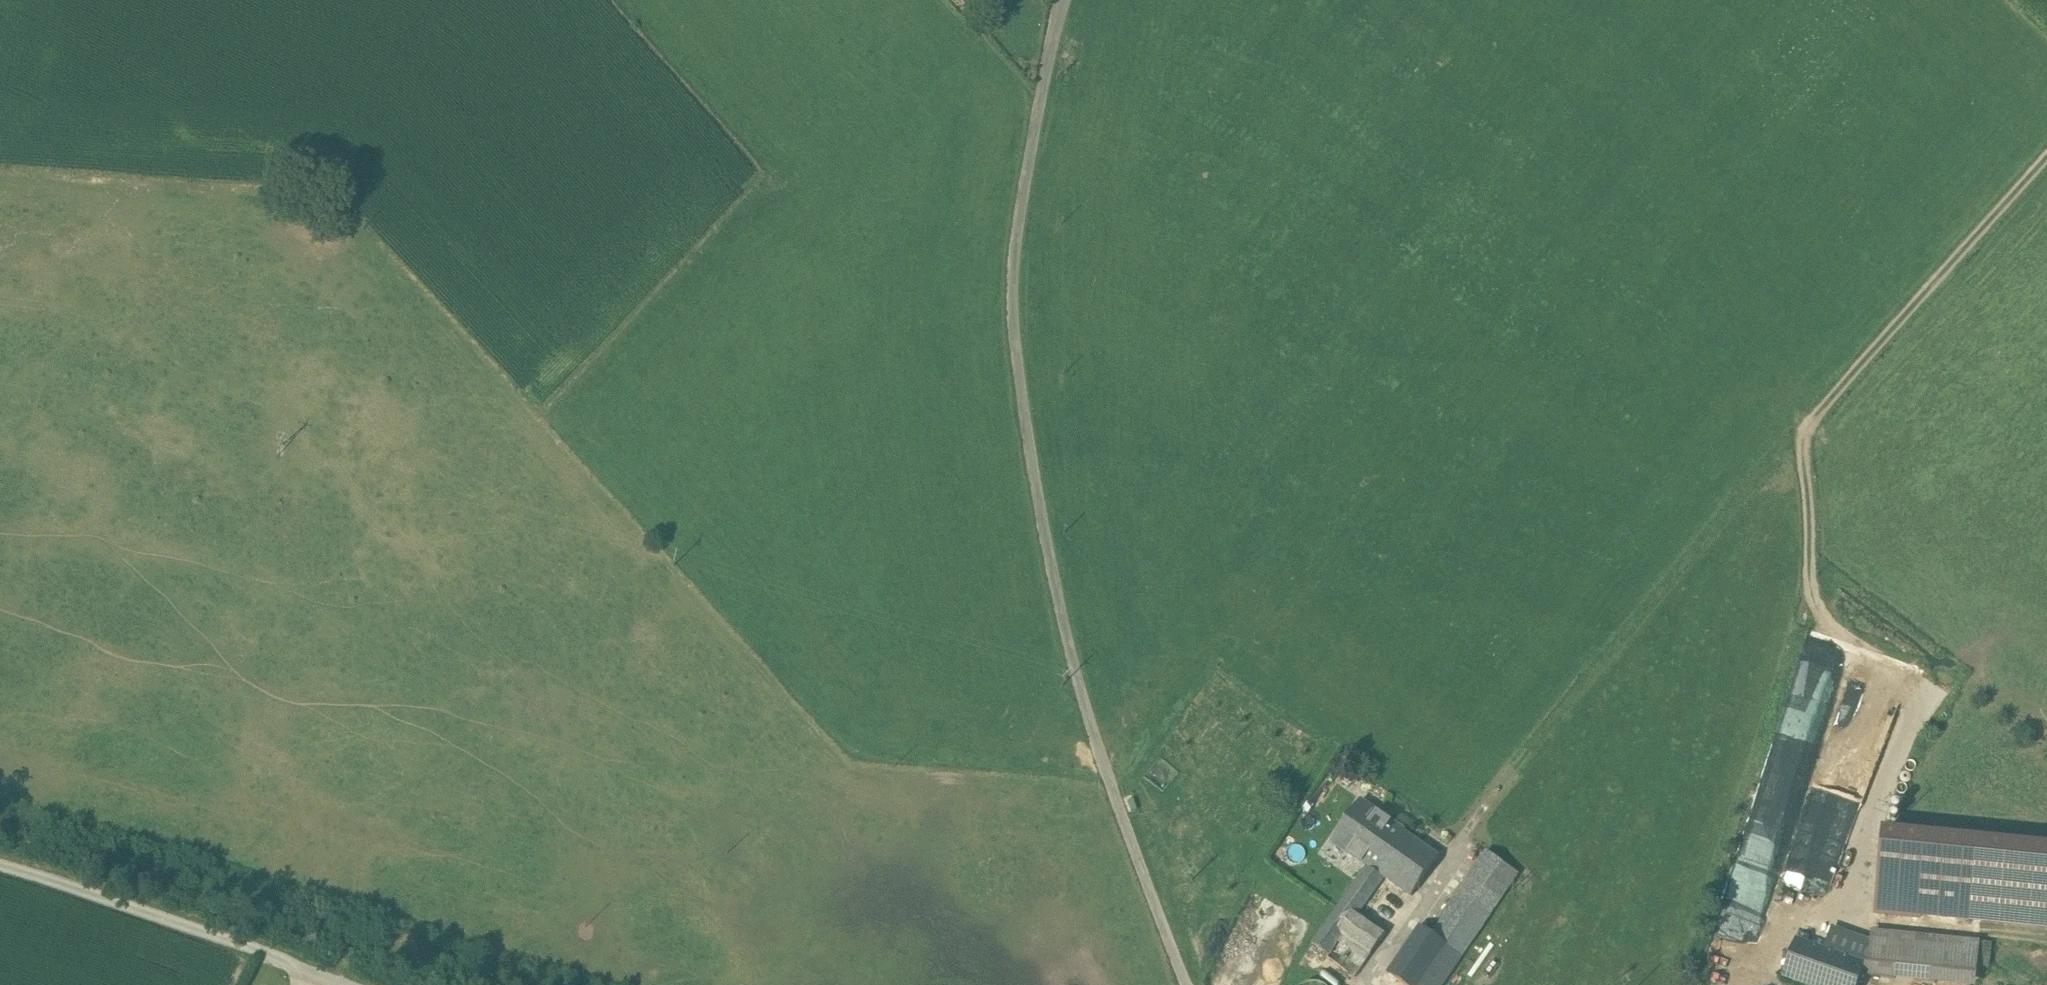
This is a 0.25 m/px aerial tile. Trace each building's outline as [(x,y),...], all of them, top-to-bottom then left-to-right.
[(1405,832),(1360,800),(1332,841),(1367,865),(1368,865),(1377,872),(1405,832)] [(1439,856),(1405,832),(1377,872),(1387,879),(1412,896),(1439,856)] [(1882,851),(2046,867),(2046,849),(1884,832),(1882,851)] [(1519,873),(1487,851),(1475,868),(1507,891),(1519,873)] [(1882,851),(1876,912),(1921,917),(1921,913),(1939,915),(2046,925),(2046,867),(1882,851)] [(1331,916),(1312,943),(1328,954),(1328,955),(1359,912),(1381,881),(1384,884),(1387,879),(1377,872),(1368,865),(1367,865),(1353,885),(1331,916)] [(1507,891),(1475,868),(1460,889),(1493,911),(1507,891)] [(1493,911),(1460,889),(1443,914),(1445,916),(1432,935),(1462,956),(1493,911)] [(1359,912),(1328,955),(1328,954),(1326,956),(1355,977),(1386,931),(1359,912)] [(1419,925),(1418,927),(1419,927),(1412,937),(1411,937),(1410,938),(1411,938),(1388,971),(1388,970),(1387,972),(1406,984),(1442,984),(1462,956),(1432,935),(1419,925)] [(1832,929),(1825,949),(1866,963),(1871,964),(1873,944),(1832,929)] [(1978,942),(1874,932),(1873,944),(1871,964),(1975,974),(1976,969),(1978,942)] [(1796,939),(1783,976),(1807,984),(1858,984),(1866,963),(1825,949),(1796,939)] [(1994,944),(1978,942),(1976,969),(1991,971),(1994,944)]
